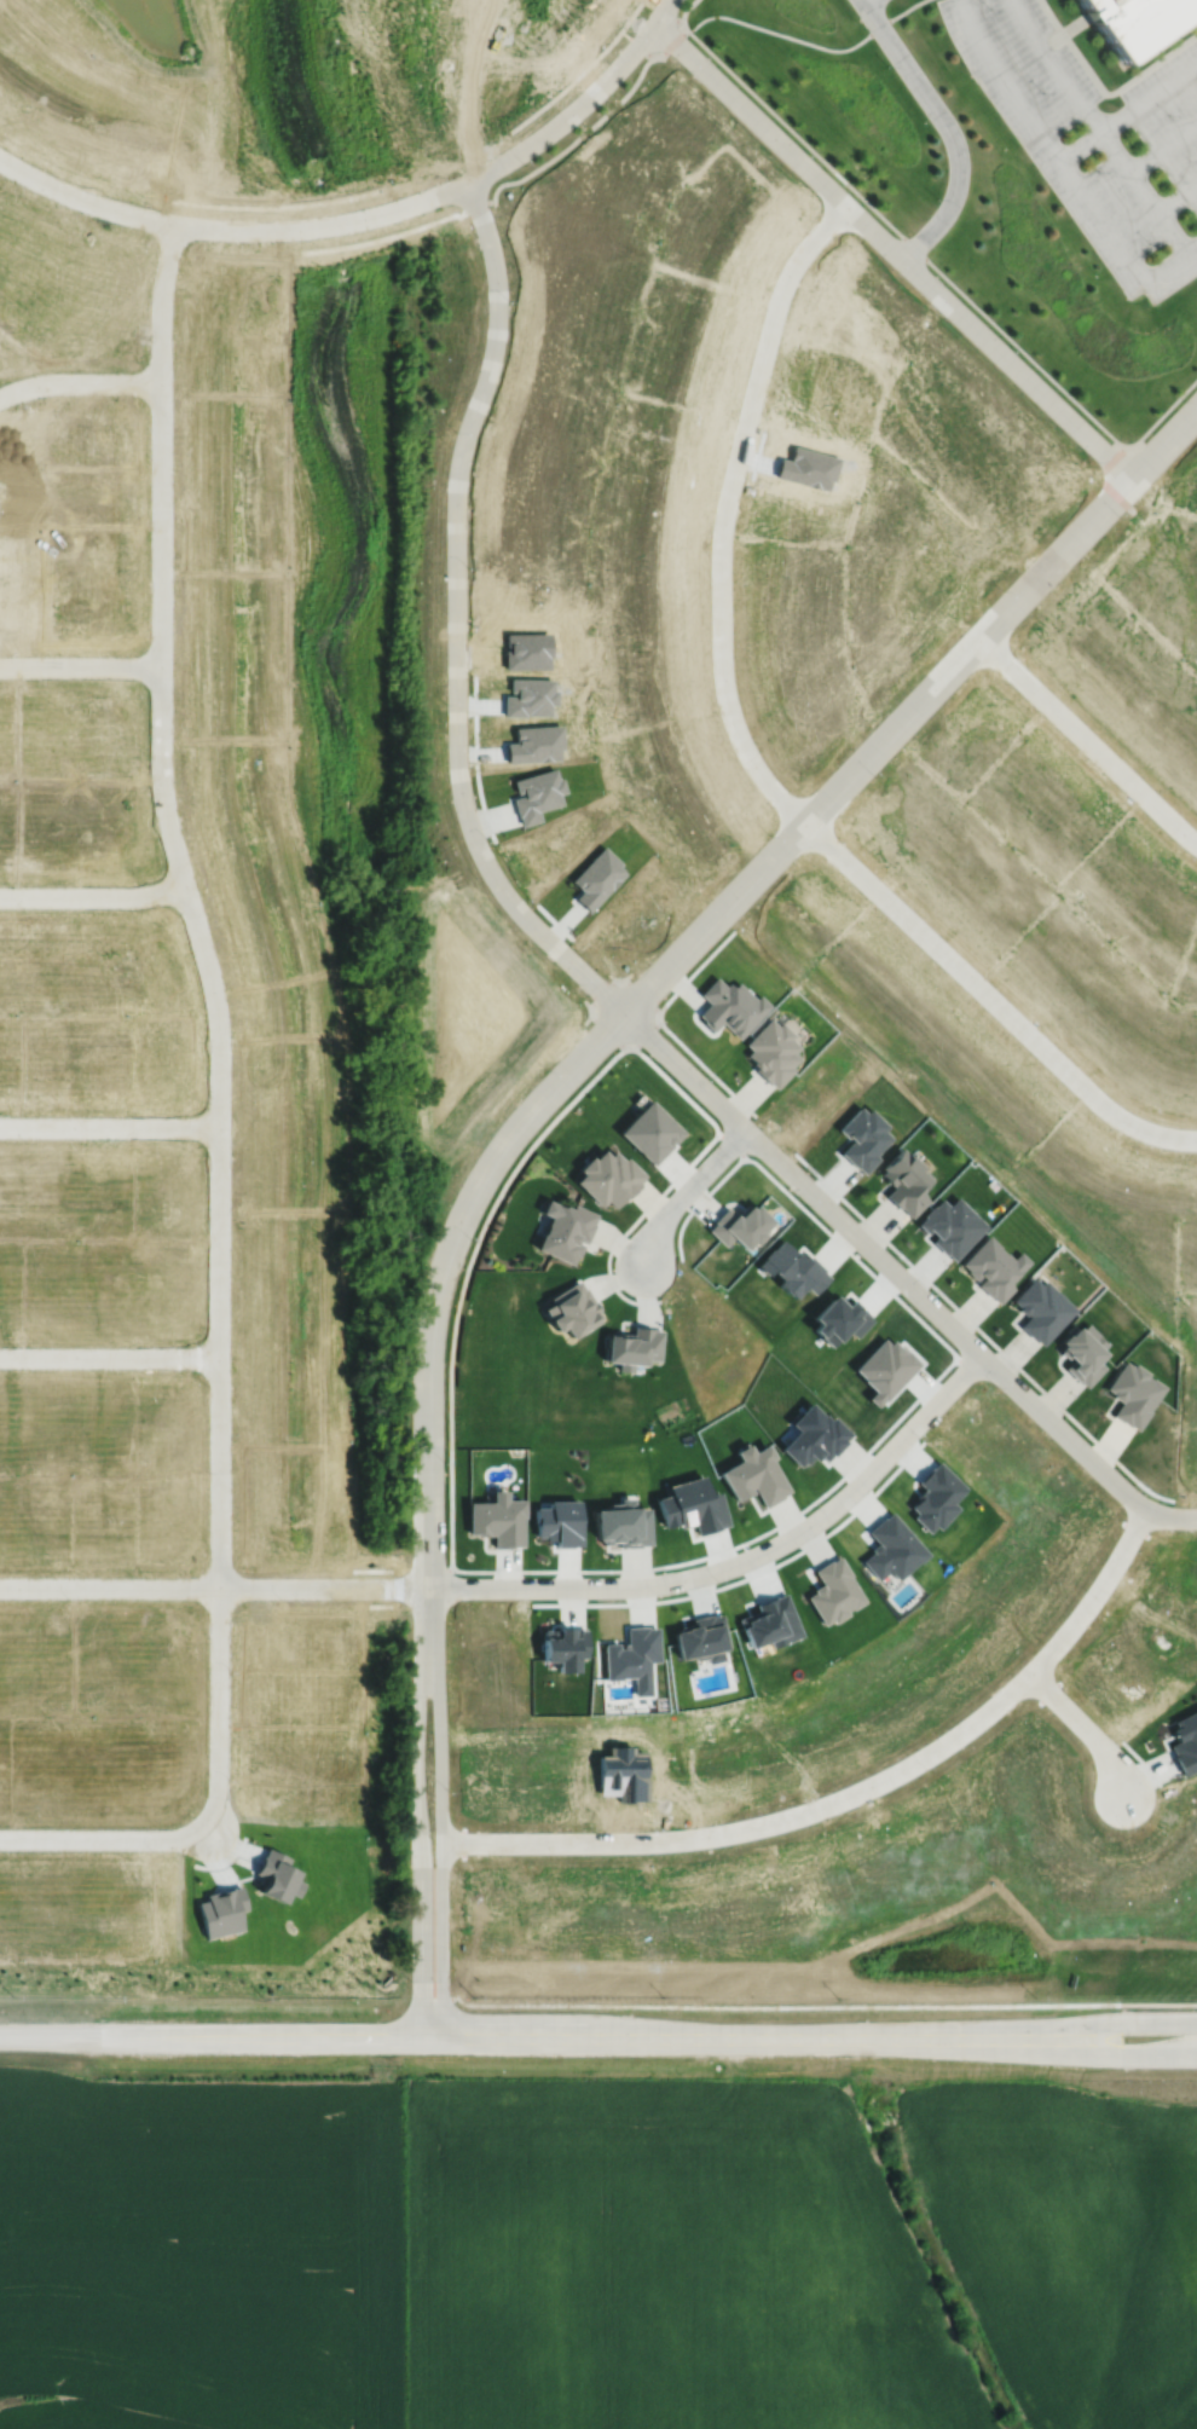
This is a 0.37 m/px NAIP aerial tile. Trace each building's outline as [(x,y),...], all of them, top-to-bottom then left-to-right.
[(1091,18),(1127,69),(1196,19),(1196,0),(1078,0),(1091,18)] [(964,1262),(987,1284),(990,1280),(1003,1292),(1030,1263),(1019,1252),(1015,1256),(991,1233),(964,1262)] [(1126,1359),(1109,1384),(1148,1411),(1165,1386),(1126,1359)]
